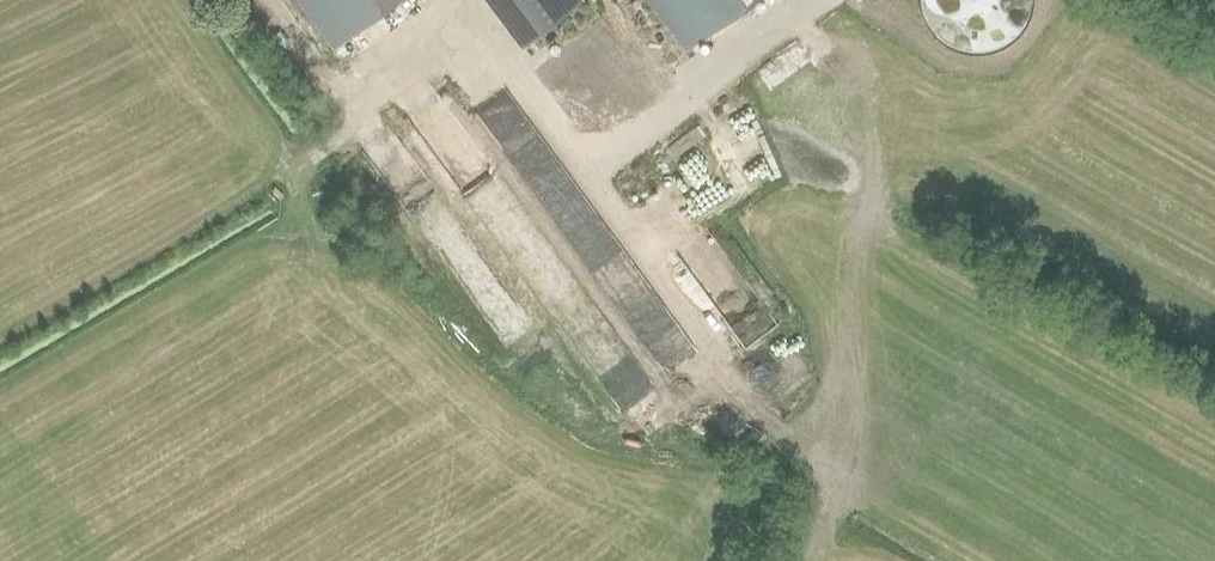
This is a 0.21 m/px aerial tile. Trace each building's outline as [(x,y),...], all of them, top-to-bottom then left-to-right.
[(397,0),(298,0),(334,48),(397,0)] [(521,45),(580,0),(487,0),(521,45)] [(682,37),(731,0),(655,0),(682,37)]
